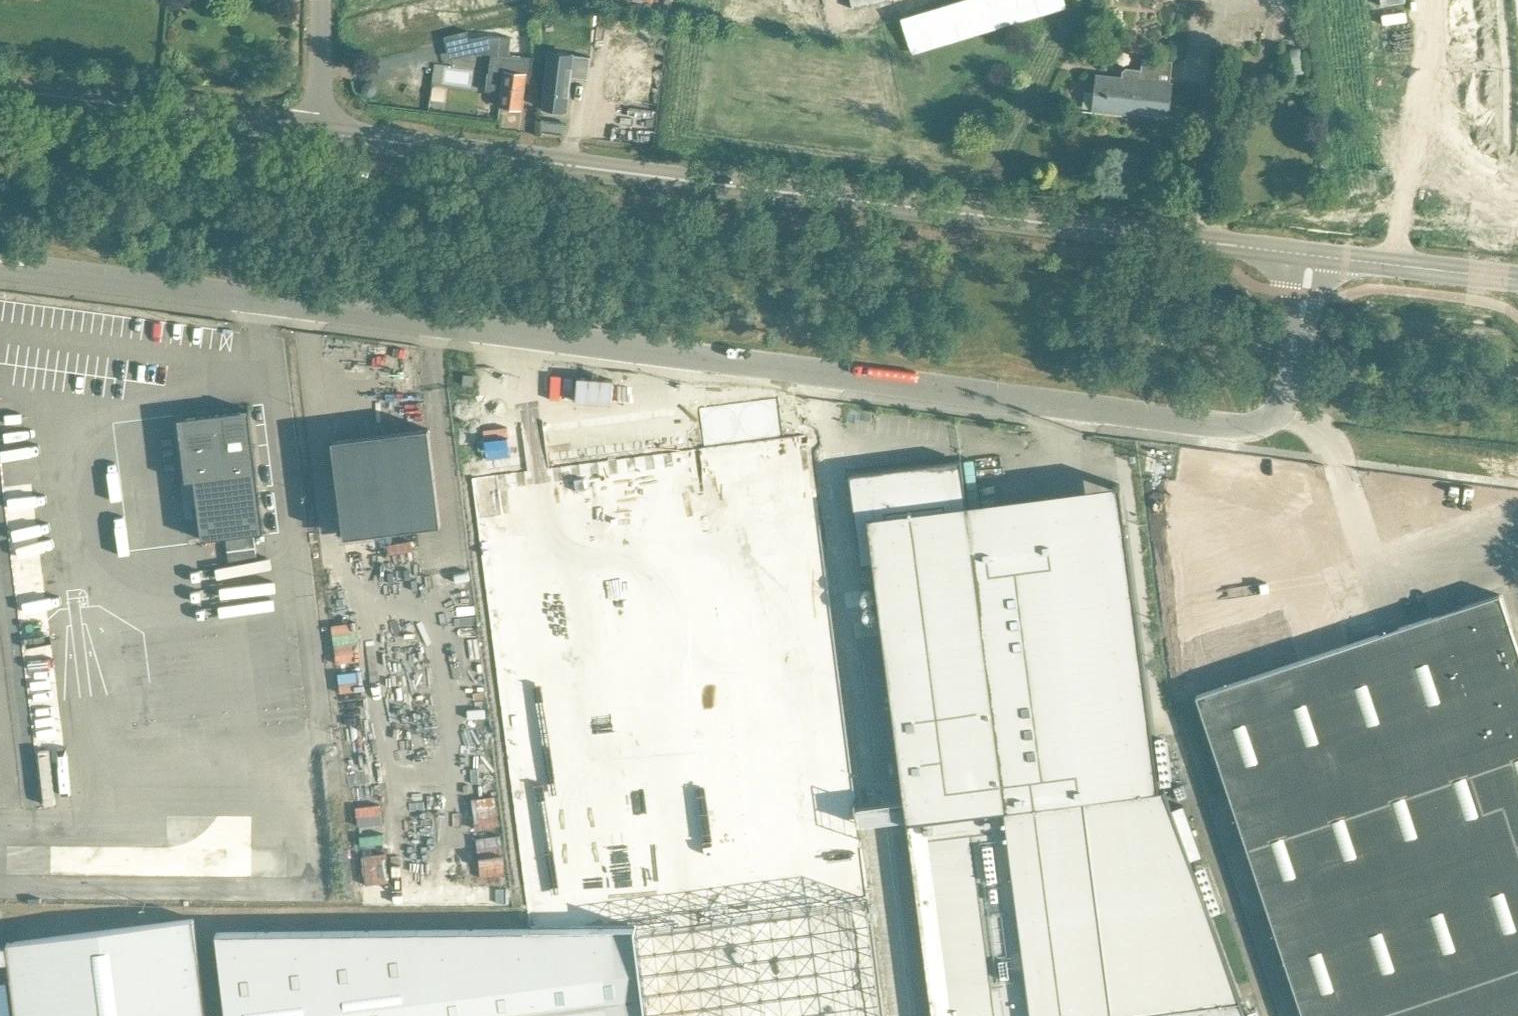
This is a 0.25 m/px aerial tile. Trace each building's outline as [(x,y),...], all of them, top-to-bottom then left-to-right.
[(901,15),(911,50),(912,53),(1067,7),(1065,0),(952,0),(901,15)] [(611,25),(603,95),(643,99),(651,30),(611,25)] [(592,30),(573,30),(574,41),(593,42),(592,30)] [(469,38),(473,52),(492,54),(487,89),(502,91),(500,105),(522,108),(526,75),(531,76),(533,56),(509,55),(512,37),(489,33),(469,38)] [(550,51),(543,107),(551,108),(550,111),(563,113),(564,110),(566,110),(569,87),(570,78),(571,72),(581,73),(587,74),(586,78),(588,79),(591,56),(550,51)] [(1171,83),(1141,80),(1142,72),(1139,69),(1126,68),(1122,70),(1122,78),(1097,75),(1093,109),(1124,112),(1124,109),(1168,114),(1171,83)] [(463,384),(473,385),(474,375),(464,374),(463,384)] [(795,408),(782,410),(785,434),(798,432),(796,414),(795,408)] [(264,531),(249,409),(186,418),(187,429),(188,429),(189,437),(181,438),(186,481),(195,480),(202,539),(264,531)] [(441,524),(429,427),(333,439),(345,536),(441,524)] [(472,476),(530,929),(635,928),(646,1015),(884,1015),(860,825),(857,807),(809,433),(693,448),(472,476)] [(1240,998),(1190,860),(1202,855),(1183,805),(1172,809),(1164,788),(1159,788),(1125,527),(972,546),(961,459),(849,474),(861,563),(873,562),(932,1015),(1247,1015),(1241,998),(1240,998)] [(860,571),(862,583),(871,582),(870,570),(860,571)] [(1500,593),(1196,694),(1303,1015),(1517,1015),(1517,648),(1500,593)] [(1155,741),(1160,781),(1172,780),(1167,740),(1155,741)] [(511,790),(488,790),(489,871),(512,871),(511,790)] [(395,796),(370,797),(373,878),(398,877),(395,796)] [(219,861),(237,861),(242,847),(249,847),(249,838),(257,820),(257,808),(182,807),(171,834),(171,818),(158,818),(157,855),(170,855),(171,840),(180,844),(173,861),(188,861),(194,846),(194,862),(217,862),(209,859),(219,833),(219,861)] [(448,843),(467,842),(466,820),(447,821),(448,843)] [(448,849),(449,868),(473,867),(472,848),(448,849)] [(194,918),(7,942),(8,945),(10,961),(17,1015),(207,1015),(194,918)] [(635,928),(530,929),(217,932),(227,1015),(646,1015),(635,928)] [(10,961),(8,945),(0,945),(0,961),(10,961)]
